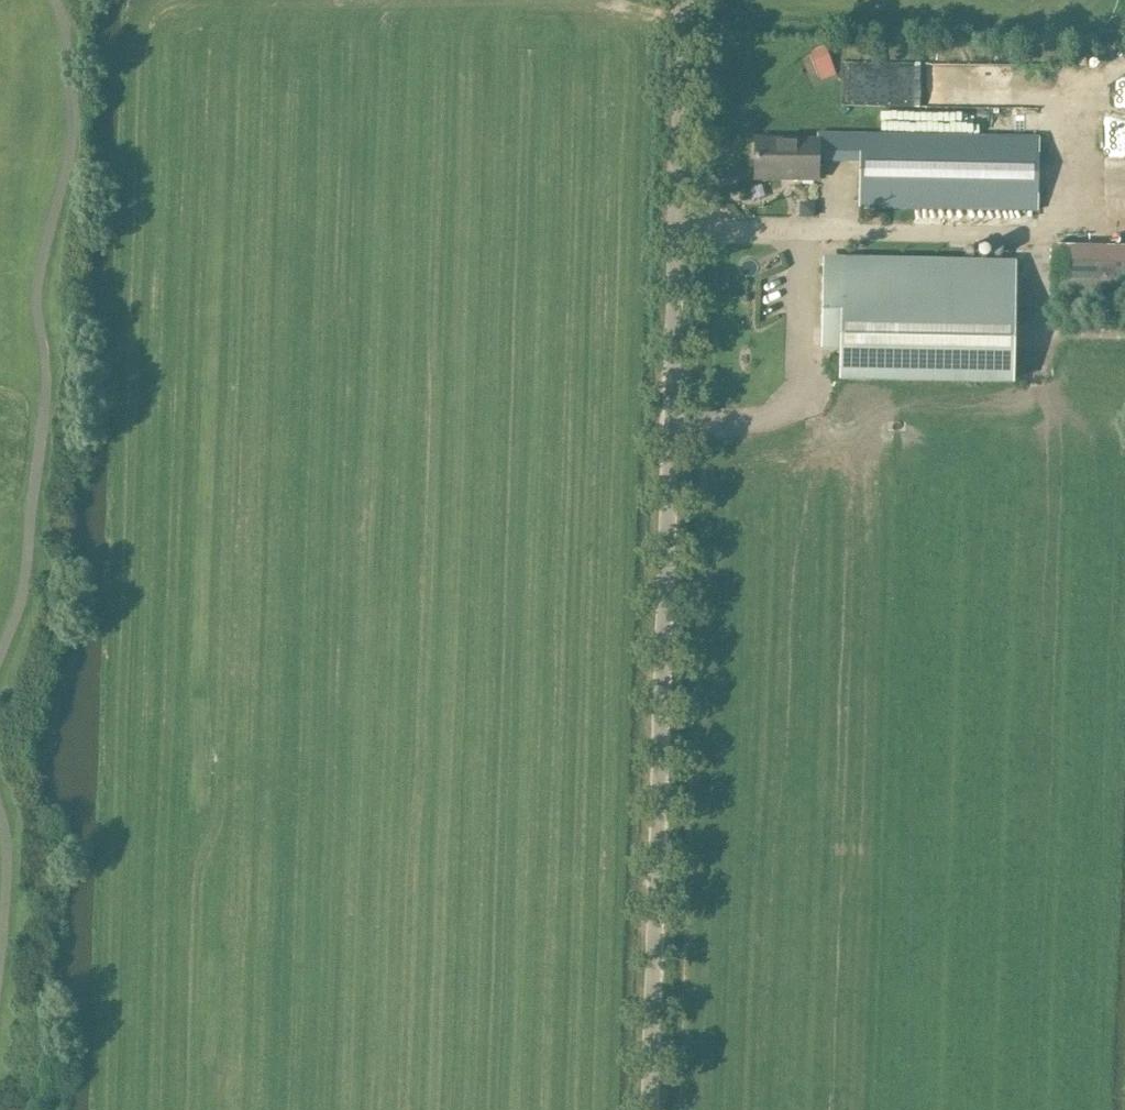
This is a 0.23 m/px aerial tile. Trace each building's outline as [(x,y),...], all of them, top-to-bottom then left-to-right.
[(818,42),(803,50),(819,80),(835,72),(818,42)] [(1091,118),(1091,155),(1124,156),(1124,118),(1091,118)] [(859,210),(914,210),(1038,212),(1040,137),(817,133),(817,141),(756,140),(755,175),(789,175),(789,180),(818,180),(819,162),(860,163),(859,210)] [(1015,268),(914,266),(824,264),(823,349),(842,349),(841,376),(1013,379),(1015,268)] [(1051,264),(1050,318),(1124,319),(1124,265),(1051,264)]
